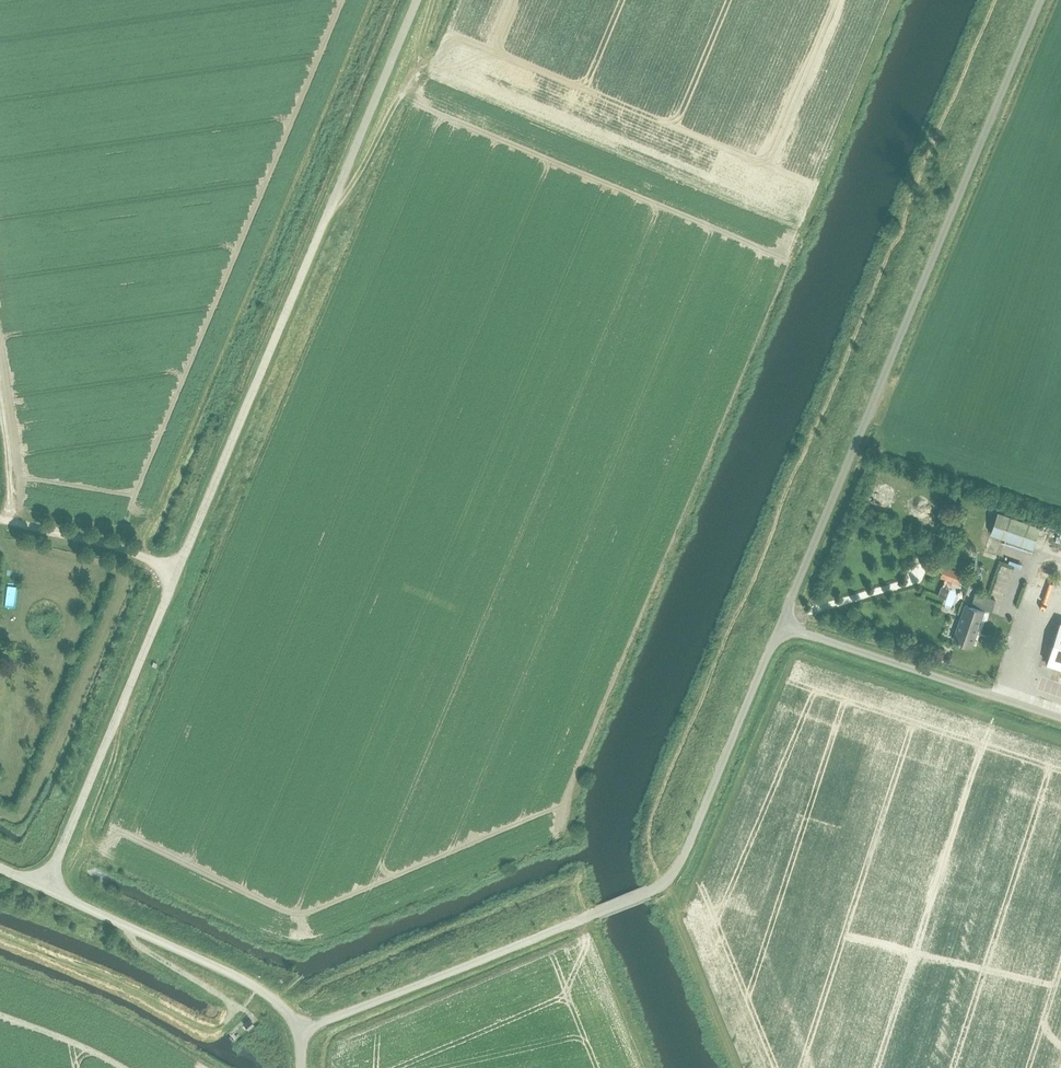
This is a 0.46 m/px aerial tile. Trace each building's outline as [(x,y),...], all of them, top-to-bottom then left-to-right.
[(992,534),(1034,549),(1042,527),(1000,512),(992,534)] [(963,574),(948,568),(945,578),(960,583),(963,574)] [(939,592),(946,595),(949,586),(943,583),(939,592)] [(1027,599),(1031,586),(1026,585),(1022,598),(1027,599)] [(996,600),(975,593),(971,605),(992,612),(996,600)] [(964,614),(955,641),(970,646),(972,639),(974,639),(981,620),(981,619),(985,620),(987,613),(984,612),(984,611),(967,606),(964,614)] [(1060,668),(1060,621),(1047,663),(1060,668)] [(245,1031),(248,1028),(248,1029),(254,1024),(250,1019),(244,1024),(245,1025),(242,1027),(245,1031)]
